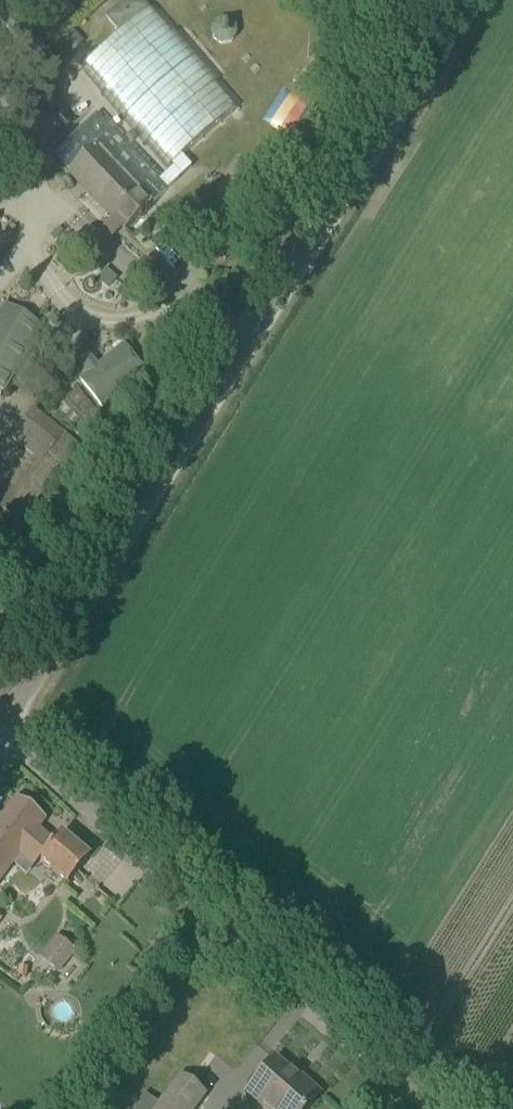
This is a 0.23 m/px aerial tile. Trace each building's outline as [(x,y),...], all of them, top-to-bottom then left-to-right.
[(160,180),(169,189),(192,167),(182,157),(239,107),(152,8),(149,10),(140,0),(128,0),(107,18),(121,34),(81,69),(168,169),(171,167),(173,169),(160,180)] [(286,132),(306,102),(289,91),(269,121),(286,132)] [(125,231),(169,189),(160,180),(98,117),(55,158),(125,231)] [(6,394),(38,322),(0,304),(0,392),(6,394)] [(96,365),(85,353),(75,361),(86,374),(76,382),(100,410),(145,372),(121,344),(96,365)] [(34,408),(10,437),(40,462),(64,433),(34,408)] [(30,843),(43,854),(38,860),(68,884),(90,858),(61,833),(54,842),(38,828),(45,819),(16,798),(0,820),(0,881),(30,843)] [(55,935),(37,955),(58,973),(76,953),(55,935)] [(263,1108),(306,1108),(320,1094),(303,1078),(300,1082),(275,1060),(245,1093),(263,1108)] [(133,1108),(191,1108),(203,1093),(181,1076),(159,1105),(145,1094),(133,1108)]
